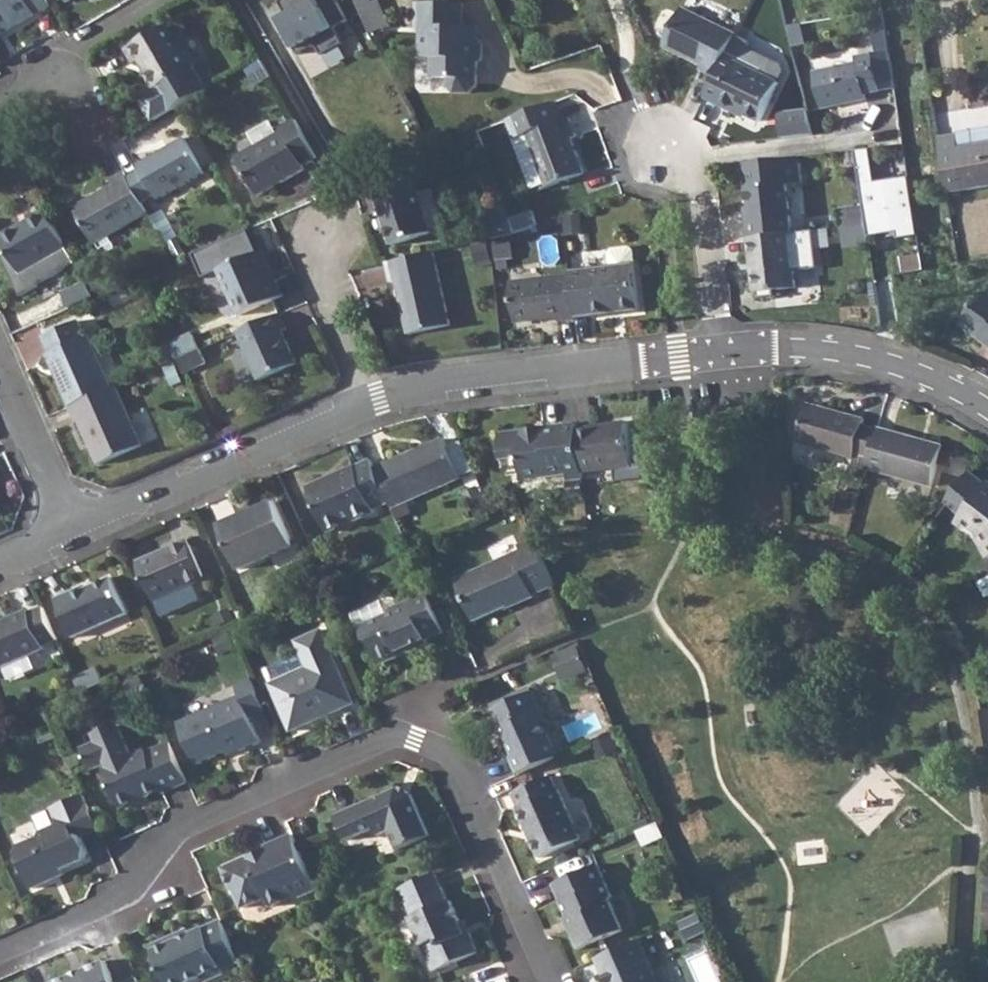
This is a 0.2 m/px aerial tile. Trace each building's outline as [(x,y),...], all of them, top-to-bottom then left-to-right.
[(50,7),(46,0),(0,0),(0,35),(50,7)] [(310,0),(282,0),(278,2),(285,16),(277,20),(296,54),(314,45),(319,55),(341,43),(332,27),(346,20),(335,0),(311,0),(310,1),(310,0)] [(373,34),(387,28),(374,1),(373,2),(372,0),(357,0),(373,34)] [(374,1),(387,28),(392,25),(380,0),(377,0),(374,1)] [(475,38),(462,38),(462,28),(463,5),(416,4),(415,28),(422,28),(422,59),(432,60),(432,81),(448,82),(448,87),(454,93),(467,93),(476,86),(477,64),(481,60),(481,44),(475,38)] [(704,71),(720,78),(731,53),(740,34),(727,28),(686,9),(667,48),(706,66),(704,71)] [(168,26),(126,50),(134,65),(140,61),(156,91),(193,69),(168,26)] [(462,28),(462,38),(475,38),(475,27),(462,28)] [(740,34),(731,53),(765,69),(764,71),(782,80),(784,74),(782,64),(751,47),(754,42),(740,34)] [(720,78),(711,97),(739,111),(740,108),(766,120),(784,81),(782,80),(764,71),(765,69),(731,53),(720,78)] [(857,63),(814,72),(822,109),(865,99),(865,94),(880,91),(872,54),(856,57),(857,63)] [(344,69),(324,80),(344,114),(364,103),(344,69)] [(552,104),(545,107),(553,124),(559,123),(552,104)] [(545,107),(505,121),(512,140),(528,134),(553,124),(545,107)] [(779,113),(783,139),(812,135),(811,129),(806,111),(779,113)] [(553,124),(528,134),(547,186),(582,173),(570,139),(575,137),(568,119),(559,123),(553,124)] [(317,159),(295,120),(280,129),(283,133),(237,159),(259,198),(306,171),(304,166),(317,159)] [(939,138),(948,193),(987,186),(987,130),(939,138)] [(528,134),(512,140),(531,192),(547,186),(528,134)] [(141,168),(128,176),(142,202),(155,194),(158,200),(205,174),(186,139),(139,164),(141,168)] [(870,149),(855,151),(864,210),(866,225),(868,236),(897,233),(898,239),(918,236),(909,176),(875,182),(870,149)] [(797,157),(744,164),(750,222),(745,223),(747,238),(790,234),(792,233),(786,183),(800,182),(797,157)] [(128,176),(125,171),(112,179),(114,184),(75,206),(94,242),(148,212),(142,202),(128,176)] [(413,175),(374,188),(394,246),(433,232),(413,175)] [(864,210),(839,212),(841,228),(866,225),(864,210)] [(66,249),(47,211),(2,237),(22,273),(66,249)] [(533,211),(510,220),(515,235),(539,225),(533,211)] [(510,220),(485,226),(489,240),(492,240),(515,235),(510,220)] [(790,234),(791,248),(806,247),(804,232),(792,233),(790,234)] [(790,234),(747,238),(749,255),(752,255),(754,269),(751,270),(753,292),(796,287),(791,248),(790,234)] [(612,266),(570,271),(571,276),(575,318),(613,314),(613,311),(623,309),(623,312),(641,311),(635,263),(634,250),(630,247),(613,249),(610,253),(612,266)] [(434,252),(387,263),(391,282),(397,281),(409,334),(451,324),(434,252)] [(265,253),(259,255),(272,284),(277,282),(265,253)] [(903,257),(906,274),(923,271),(921,254),(903,257)] [(272,284),(259,255),(221,271),(241,317),(284,299),(277,282),(272,284)] [(575,318),(571,276),(511,283),(516,322),(559,317),(559,320),(575,318)] [(86,284),(64,294),(70,309),(94,298),(86,284)] [(979,307),(976,305),(962,325),(984,341),(986,338),(987,340),(987,295),(979,307)] [(280,315),(239,334),(260,383),(297,367),(283,333),(287,331),(280,315)] [(50,355),(71,406),(113,388),(92,337),(89,338),(82,322),(47,337),(53,354),(50,355)] [(195,335),(171,345),(177,361),(184,357),(201,350),(195,335)] [(184,357),(177,361),(183,372),(206,361),(201,350),(184,357)] [(113,388),(71,406),(77,421),(80,420),(99,465),(142,447),(117,386),(113,388)] [(857,453),(871,457),(879,429),(865,424),(866,420),(811,404),(799,442),(856,459),(857,453)] [(629,424),(579,430),(584,473),(634,467),(629,424)] [(579,430),(578,425),(546,429),(546,433),(536,434),(536,430),(502,434),(504,459),(523,457),(526,479),(546,477),(545,473),(558,471),(558,475),(569,474),(569,481),(585,480),(584,473),(579,430)] [(871,457),(867,469),(932,488),(944,447),(879,428),(879,429),(871,457)] [(446,438),(377,468),(391,502),(393,507),(463,476),(446,438)] [(454,445),(464,476),(475,472),(464,442),(454,445)] [(373,460),(310,486),(327,525),(354,514),(357,521),(376,513),(375,509),(391,502),(377,468),(373,460)] [(962,517),(976,528),(971,534),(978,539),(986,553),(987,552),(987,486),(971,472),(946,502),(963,516),(962,517)] [(231,497),(214,504),(223,522),(239,514),(231,497)] [(276,502),(222,525),(240,568),(294,545),(276,502)] [(354,514),(327,525),(329,532),(357,521),(354,514)] [(962,517),(958,522),(971,534),(976,528),(962,517)] [(554,586),(534,538),(517,546),(520,552),(455,581),(474,624),(507,609),(509,605),(517,602),(519,607),(535,599),(534,596),(554,586)] [(158,553),(138,561),(156,600),(206,579),(189,540),(172,547),(174,550),(159,555),(158,553)] [(86,586),(56,599),(73,638),(127,615),(112,578),(87,588),(86,586)] [(354,631),(358,630),(363,643),(368,644),(376,663),(384,665),(393,662),(396,655),(408,650),(410,655),(427,647),(424,641),(440,634),(423,598),(389,611),(387,617),(384,619),(377,603),(347,615),(354,631)] [(43,608),(30,614),(29,610),(0,623),(0,669),(46,649),(44,646),(57,640),(43,608)] [(291,733),(314,723),(312,720),(315,719),(314,716),(317,715),(320,717),(322,716),(324,719),(356,706),(321,630),(294,642),(304,662),(307,661),(310,668),(271,685),(291,733)] [(97,670),(74,680),(80,694),(103,684),(97,670)] [(198,763),(228,751),(239,746),(241,751),(262,742),(252,718),(265,712),(251,679),(237,686),(241,696),(180,723),(198,763)] [(494,709),(503,729),(506,728),(509,737),(508,741),(515,755),(512,756),(520,774),(560,756),(545,724),(549,723),(534,691),(494,709)] [(312,720),(314,723),(324,719),(322,716),(320,717),(317,715),(314,716),(315,719),(312,720)] [(104,771),(120,809),(160,792),(162,794),(188,783),(176,755),(171,746),(146,757),(144,753),(130,759),(117,730),(93,740),(95,746),(80,753),(89,774),(104,768),(105,770),(104,771)] [(239,746),(228,751),(230,756),(241,751),(239,746)] [(551,777),(514,794),(520,807),(517,808),(539,859),(581,840),(559,790),(557,791),(551,777)] [(400,790),(338,816),(349,842),(376,830),(379,838),(390,832),(399,852),(431,838),(413,795),(400,790)] [(99,830),(83,795),(48,810),(55,828),(40,835),(39,838),(18,846),(15,853),(31,887),(48,880),(46,874),(82,859),(86,851),(80,837),(99,830)] [(319,890),(295,835),(268,847),(270,853),(256,859),(254,857),(225,870),(235,892),(239,890),(246,908),(270,897),(274,905),(298,895),(300,898),(319,890)] [(599,866),(553,886),(572,927),(569,929),(578,950),(622,931),(610,903),(612,897),(599,866)] [(435,874),(401,889),(403,895),(414,919),(411,921),(434,973),(479,954),(470,934),(466,935),(452,903),(448,904),(438,879),(435,874)] [(401,889),(390,893),(393,899),(403,895),(401,889)] [(680,922),(688,940),(708,931),(700,913),(680,922)] [(223,920),(182,938),(180,932),(152,944),(168,981),(186,981),(202,975),(205,981),(225,973),(223,967),(240,959),(223,920)] [(597,958),(607,981),(658,981),(639,939),(597,958)] [(106,960),(56,981),(115,981),(106,960)]
